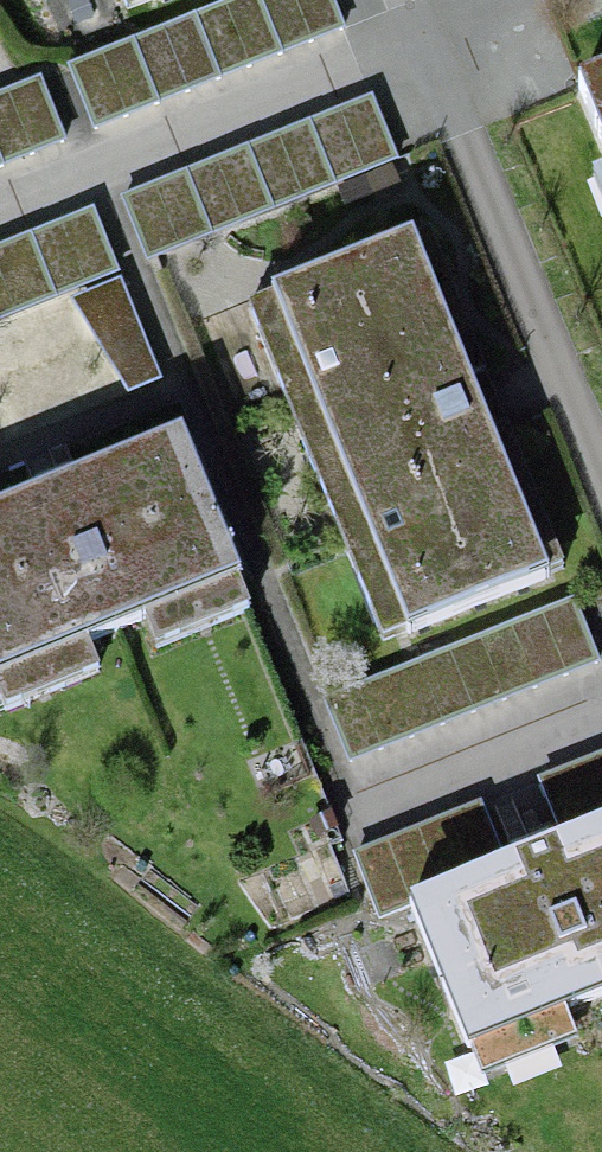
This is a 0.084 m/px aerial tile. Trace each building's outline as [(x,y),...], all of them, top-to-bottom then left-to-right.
[(72,72),(96,133),(348,32),(333,0),(254,0),(72,72)] [(119,31),(197,0),(106,0),(119,31)] [(584,87),(601,130),(601,79),(584,87)] [(0,97),(0,166),(61,142),(36,84),(0,97)] [(372,102),(122,197),(149,263),(398,166),(372,102)] [(0,250),(0,320),(64,299),(127,391),(163,379),(93,215),(0,250)] [(568,588),(436,252),(256,320),(386,656),(568,588)] [(197,451),(0,524),(0,671),(17,718),(105,684),(91,652),(148,631),(160,661),(258,623),(197,451)] [(571,623),(326,715),(348,773),(591,680),(571,623)] [(546,781),(567,840),(601,827),(601,761),(546,781)] [(392,907),(504,864),(481,807),(351,857),(373,914),(392,907)] [(392,907),(464,1085),(572,1045),(561,1023),(601,1007),(601,827),(567,840),(504,864),(392,907)]
